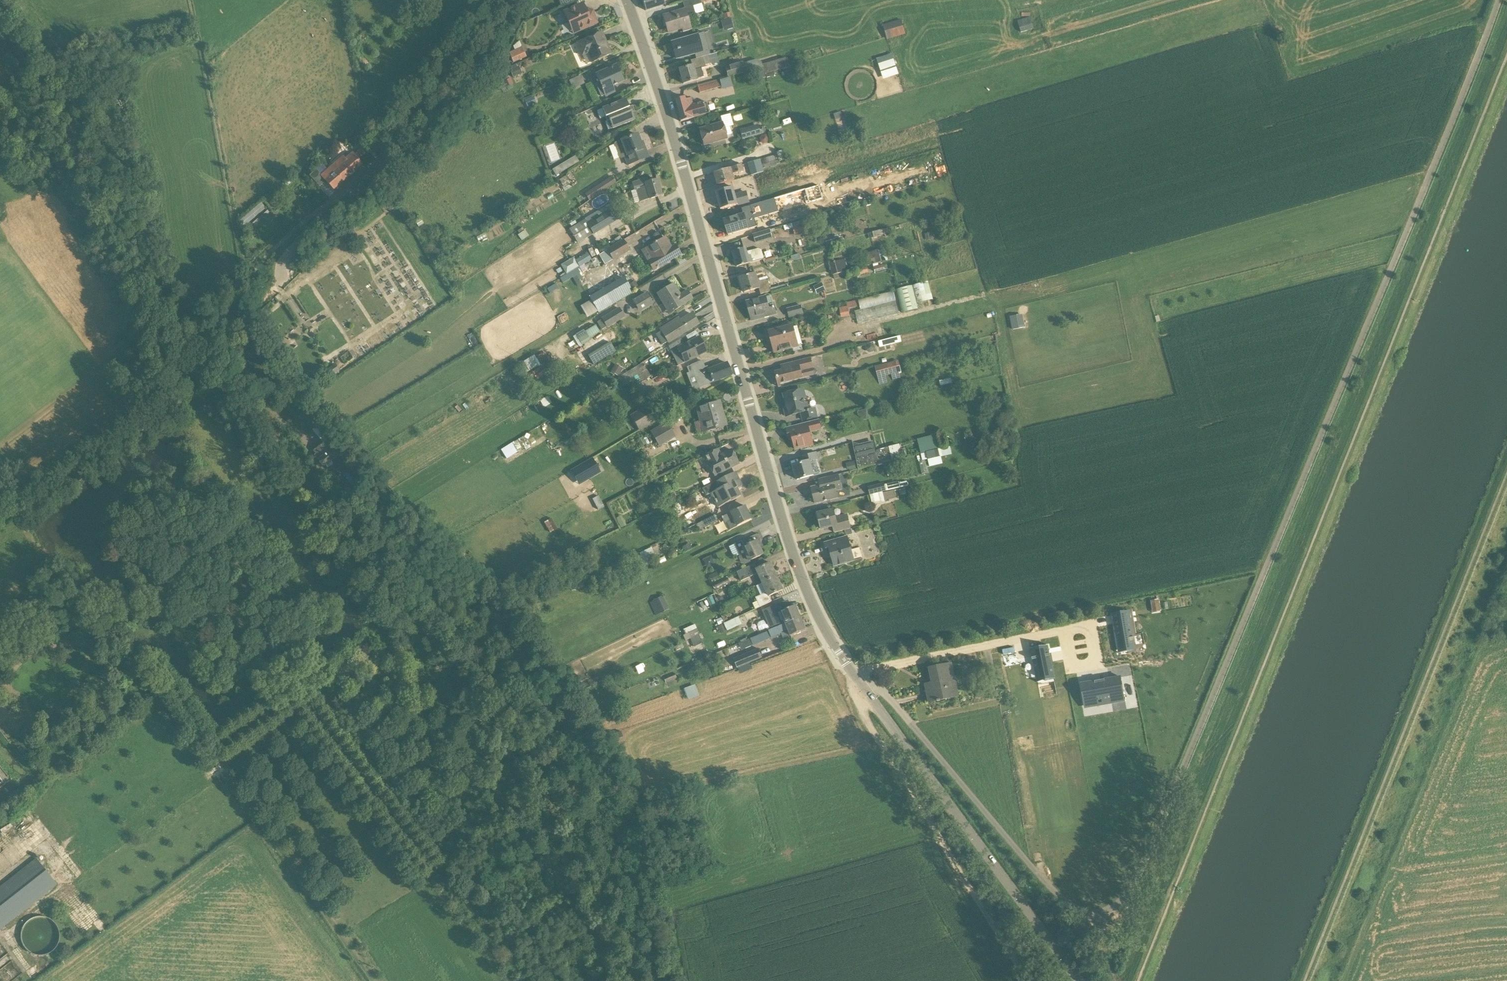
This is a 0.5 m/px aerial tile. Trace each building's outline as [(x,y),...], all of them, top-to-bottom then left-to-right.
[(645,11),(665,4),(664,0),(642,0),(645,11)] [(682,2),(684,10),(663,16),(666,27),(670,26),(671,32),(681,29),(683,32),(691,30),(687,17),(695,15),(693,7),(701,4),(701,3),(712,0),(688,0),(682,2)] [(573,34),(597,23),(593,14),(592,12),(587,10),(585,11),(583,6),(576,9),(575,8),(564,13),(564,14),(563,16),(566,21),(568,21),(573,34)] [(733,27),(731,18),(722,20),(722,22),(724,22),(727,29),(733,27)] [(1018,22),(1020,32),(1032,28),(1029,18),(1018,22)] [(901,21),(883,27),(887,38),(904,33),(901,21)] [(611,54),(601,33),(575,44),(581,57),(588,54),(592,62),(611,54)] [(679,41),(674,43),(671,43),(676,59),(692,54),(693,55),(694,55),(696,59),(710,55),(708,50),(701,51),(696,35),(679,40),(679,41)] [(513,63),(525,58),(523,52),(517,55),(515,50),(508,53),(513,63)] [(696,80),(696,79),(703,77),(701,69),(705,68),(705,66),(711,64),(711,65),(718,63),(715,54),(710,55),(696,59),(690,61),(692,66),(679,70),(683,84),(696,80)] [(883,77),(899,73),(895,57),(879,60),(883,77)] [(747,73),(746,70),(744,63),(724,68),(727,78),(747,73)] [(595,68),(597,72),(608,68),(606,64),(595,68)] [(520,74),(517,67),(516,65),(509,68),(513,77),(520,74)] [(615,66),(594,75),(604,97),(614,92),(611,87),(623,82),(615,66)] [(581,72),(569,76),(572,84),(584,80),(581,72)] [(721,87),(719,80),(697,86),(699,93),(721,87)] [(534,97),(525,101),(528,107),(537,104),(534,97)] [(706,102),(695,105),(694,100),(690,98),(683,99),(683,98),(674,100),(680,122),(695,118),(709,114),(706,102)] [(607,117),(608,120),(605,122),(608,131),(634,121),(631,112),(630,112),(625,100),(597,111),(600,119),(607,117)] [(704,146),(727,139),(722,123),(699,130),(704,146)] [(758,125),(739,130),(742,140),(760,135),(758,125)] [(624,158),(627,166),(648,158),(644,146),(641,147),(637,135),(614,143),(613,145),(614,148),(615,148),(618,155),(617,156),(619,159),(620,159),(620,160),(624,158)] [(361,149),(353,156),(358,161),(365,154),(361,149)] [(352,155),(346,160),(343,156),(328,170),(322,164),(309,176),(319,187),(326,181),(333,190),(361,165),(352,155)] [(748,164),(751,175),(764,172),(763,169),(781,164),(778,156),(748,164)] [(556,168),(553,174),(559,176),(561,170),(564,172),(575,165),(572,160),(566,163),(563,164),(556,168)] [(718,186),(734,181),(732,175),(744,171),(742,165),(730,168),(730,166),(722,168),(723,171),(715,173),(718,186)] [(611,177),(594,188),(585,194),(588,200),(615,183),(611,177)] [(635,190),(636,190),(640,202),(661,196),(657,180),(647,183),(646,179),(633,183),(635,190)] [(806,190),(810,203),(823,199),(819,186),(806,190)] [(733,188),(717,192),(722,210),(738,205),(733,188)] [(724,221),(730,237),(757,227),(754,219),(775,212),(771,200),(737,211),(739,216),(724,221)] [(613,204),(595,214),(597,218),(588,223),(585,219),(569,229),(577,244),(593,234),(621,218),(613,204)] [(419,227),(424,224),(421,219),(416,222),(419,227)] [(806,231),(804,225),(792,228),(794,235),(806,231)] [(891,235),(891,234),(890,229),(868,234),(869,239),(885,235),(886,236),(891,235)] [(771,230),(753,236),(756,243),(773,238),(771,230)] [(933,232),(924,234),(926,241),(934,239),(933,232)] [(833,236),(825,239),(827,245),(835,243),(833,236)] [(616,245),(623,240),(621,237),(614,241),(616,245)] [(664,238),(650,246),(641,252),(652,270),(680,255),(675,246),(669,249),(663,239),(665,238),(664,238)] [(629,251),(623,241),(598,256),(604,265),(612,260),(612,261),(629,251)] [(752,263),(750,255),(749,255),(747,248),(733,252),(737,267),(752,263)] [(888,260),(886,256),(885,248),(866,253),(869,265),(888,260)] [(589,251),(575,257),(579,264),(592,259),(589,251)] [(562,265),(567,274),(579,267),(574,258),(562,265)] [(848,271),(844,260),(829,265),(833,275),(834,275),(839,274),(848,271)] [(584,265),(579,267),(567,274),(560,279),(563,284),(582,272),(587,270),(584,265)] [(868,273),(867,268),(847,272),(849,278),(868,273)] [(760,289),(761,294),(772,292),(768,279),(755,282),(753,275),(740,278),(744,293),(760,289)] [(623,277),(589,297),(591,300),(580,307),(587,318),(597,312),(598,313),(633,293),(623,277)] [(639,287),(635,281),(629,285),(632,291),(639,287)] [(896,290),(902,313),(918,309),(915,299),(931,295),(928,282),(896,290)] [(818,293),(824,289),(822,283),(815,286),(818,293)] [(669,313),(685,304),(692,300),(687,291),(680,295),(673,284),(657,293),(669,313)] [(860,310),(854,312),(857,324),(899,314),(894,291),(858,300),(860,310)] [(646,293),(632,301),(639,312),(653,304),(646,293)] [(752,321),(774,315),(776,314),(771,296),(770,296),(747,303),(752,321)] [(840,314),(849,312),(848,309),(857,307),(855,301),(846,303),(847,307),(839,308),(840,314)] [(789,317),(803,314),(801,305),(787,309),(789,317)] [(607,328),(625,317),(619,308),(601,318),(602,319),(597,322),(601,330),(606,327),(607,328)] [(663,345),(667,342),(698,324),(691,314),(680,321),(678,319),(660,330),(661,331),(656,334),(663,345)] [(583,330),(575,335),(582,345),(590,341),(589,338),(599,332),(595,325),(584,332),(583,330)] [(775,353),(799,346),(794,327),(785,329),(784,326),(765,331),(768,344),(772,343),(775,353)] [(681,339),(668,347),(671,353),(671,354),(678,350),(684,363),(706,352),(699,337),(684,345),(681,339)] [(878,342),(880,347),(894,344),(892,339),(878,342)] [(593,365),(615,352),(610,343),(588,356),(593,365)] [(871,343),(867,344),(865,347),(866,351),(870,353),(873,352),(875,349),(874,345),(871,343)] [(523,360),(530,369),(539,362),(533,353),(523,360)] [(635,387),(652,377),(646,367),(655,362),(652,357),(643,362),(643,363),(616,379),(621,388),(632,382),(635,387)] [(789,363),(791,369),(776,373),(779,388),(780,388),(779,384),(814,375),(810,358),(789,363)] [(702,361),(691,365),(687,367),(690,372),(687,373),(693,389),(700,387),(731,375),(726,363),(706,371),(702,361)] [(896,362),(875,367),(878,378),(899,373),(896,362)] [(610,372),(618,377),(623,368),(615,364),(610,372)] [(339,370),(335,365),(327,371),(330,376),(339,370)] [(806,411),(801,390),(784,395),(788,411),(785,412),(786,417),(802,413),(803,421),(817,418),(815,409),(806,411)] [(694,423),(697,432),(697,434),(726,426),(719,402),(696,408),(700,422),(694,423)] [(638,431),(657,420),(648,405),(630,416),(638,431)] [(818,420),(787,428),(787,429),(787,428),(789,435),(792,435),(796,450),(813,446),(810,433),(821,430),(818,420)] [(313,430),(316,435),(320,439),(323,443),(313,451),(320,459),(319,463),(322,466),(325,466),(344,451),(329,432),(322,423),(313,430)] [(659,446),(675,437),(667,423),(651,432),(659,446)] [(531,432),(523,436),(501,450),(506,459),(529,445),(536,441),(531,432)] [(891,461),(889,450),(876,453),(873,443),(853,448),(858,469),(882,463),(891,461)] [(939,450),(921,454),(923,461),(928,460),(929,465),(941,462),(939,456),(951,453),(950,447),(939,450)] [(715,477),(739,464),(732,451),(721,456),(718,450),(705,456),(715,477)] [(797,480),(814,475),(810,462),(818,460),(816,452),(801,457),(803,463),(793,466),(797,480)] [(848,463),(849,470),(849,471),(856,469),(854,462),(848,463)] [(582,464),(568,472),(571,476),(577,471),(579,474),(586,470),(582,464)] [(735,473),(717,482),(702,489),(706,496),(712,493),(719,508),(740,497),(736,489),(742,486),(739,480),(735,473)] [(819,479),(820,486),(811,488),(815,504),(837,498),(836,491),(841,489),(838,475),(819,479)] [(882,492),(906,487),(908,486),(907,481),(899,483),(899,482),(884,485),(884,484),(868,488),(870,495),(882,492)] [(882,492),(870,495),(872,505),(885,502),(884,501),(894,499),(893,497),(895,496),(894,490),(882,493),(882,492)] [(677,500),(673,494),(664,499),(667,505),(677,500)] [(745,506),(722,517),(729,531),(752,520),(745,506)] [(836,519),(833,510),(818,514),(821,530),(833,527),(834,533),(850,529),(847,517),(836,519)] [(616,519),(621,528),(626,526),(621,516),(616,519)] [(715,516),(696,525),(699,531),(705,528),(718,522),(715,516)] [(684,528),(680,520),(673,524),(675,526),(677,532),(684,528)] [(739,558),(741,564),(745,565),(750,563),(750,561),(764,555),(758,542),(760,541),(758,534),(742,542),(735,545),(740,556),(739,558)] [(854,561),(847,538),(825,544),(828,553),(831,553),(835,566),(854,561)] [(639,554),(641,557),(637,557),(638,563),(643,561),(645,565),(653,561),(652,557),(655,556),(651,548),(639,554)] [(741,581),(747,578),(758,573),(763,584),(777,577),(771,563),(757,570),(754,564),(737,572),(741,581)] [(717,573),(710,576),(713,583),(721,580),(717,573)] [(755,609),(760,607),(772,602),(770,596),(783,590),(777,577),(763,584),(767,593),(756,598),(758,601),(753,604),(755,609)] [(654,601),(656,605),(658,611),(660,614),(669,609),(664,597),(654,601)] [(1159,600),(1151,601),(1153,613),(1161,612),(1159,600)] [(773,630),(801,618),(796,606),(790,609),(787,602),(765,611),(773,630)] [(1135,644),(1136,644),(1135,638),(1134,638),(1129,611),(1112,614),(1118,649),(1135,646),(1135,644)] [(725,621),(728,629),(742,623),(739,615),(725,621)] [(782,636),(789,633),(790,636),(806,630),(801,618),(773,630),(769,632),(772,638),(781,635),(782,636)] [(718,627),(721,634),(728,631),(725,624),(718,627)] [(689,633),(697,629),(695,625),(684,630),(686,635),(689,633)] [(692,638),(700,634),(697,630),(689,633),(692,638)] [(764,641),(772,638),(769,632),(761,635),(764,641)] [(751,639),(743,642),(746,649),(754,646),(751,639)] [(1048,643),(1029,646),(1036,680),(1054,676),(1048,643)] [(759,649),(735,659),(738,667),(762,658),(759,649)] [(959,697),(956,682),(952,664),(930,669),(933,684),(926,685),(929,703),(959,697)] [(1116,673),(1079,681),(1083,700),(1108,695),(1109,700),(1121,697),(1116,673)] [(685,687),(689,699),(700,695),(696,683),(685,687)]
